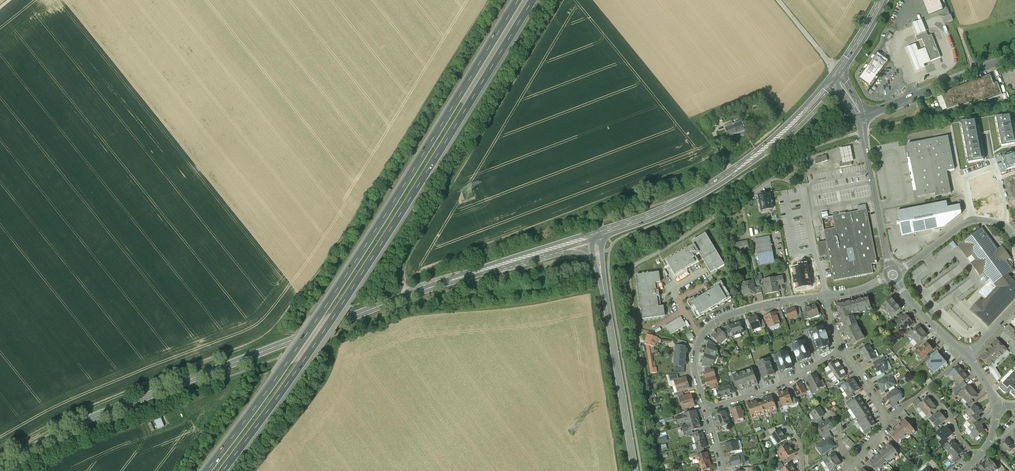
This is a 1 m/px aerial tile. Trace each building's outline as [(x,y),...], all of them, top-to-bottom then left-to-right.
[(929,16),(943,10),(939,0),(922,0),(929,16)] [(917,36),(926,32),(924,27),(921,20),(912,24),(915,31),(917,36)] [(926,32),(917,36),(915,37),(917,42),(921,40),(925,49),(930,62),(940,58),(932,36),(928,37),(926,32)] [(930,62),(925,49),(922,50),(918,51),(917,48),(915,45),(907,48),(908,52),(911,60),(913,65),(916,72),(925,68),(924,65),(928,64),(930,63),(930,62)] [(865,70),(859,79),(869,87),(888,61),(877,53),(875,57),(874,56),(872,59),(873,60),(868,66),(867,66),(864,70),(865,70)] [(990,76),(937,97),(942,111),(947,109),(947,110),(958,105),(959,107),(970,103),(971,105),(982,100),(983,102),(1002,95),(998,84),(994,85),(990,76)] [(1011,114),(996,117),(999,131),(1013,128),(1011,114)] [(961,122),(964,135),(978,133),(976,119),(961,122)] [(743,122),(734,126),(737,133),(737,134),(745,130),(743,127),(745,127),(743,122)] [(737,133),(734,126),(731,127),(730,124),(724,126),(728,137),(737,133)] [(999,131),(1002,146),(1014,143),(1014,136),(1013,128),(999,131)] [(964,135),(966,149),(981,146),(978,133),(964,135)] [(948,136),(907,144),(918,197),(935,193),(936,196),(951,193),(946,171),(955,170),(955,169),(954,169),(948,136)] [(841,159),(842,163),(842,164),(851,162),(853,161),(852,157),(850,146),(839,148),(841,159)] [(981,146),(966,149),(969,163),(983,160),(981,146)] [(1007,170),(1014,167),(1014,153),(1012,154),(1012,153),(1006,155),(1006,156),(1002,157),(1004,162),(1003,162),(1004,165),(1005,165),(1007,170)] [(826,156),(814,160),(816,165),(828,161),(826,156)] [(770,193),(759,196),(761,211),(773,208),(770,193)] [(946,202),(897,212),(902,236),(932,230),(929,212),(947,208),(946,202)] [(947,208),(929,212),(932,230),(939,231),(961,214),(960,205),(947,208)] [(858,211),(833,216),(835,228),(824,230),(834,280),(873,273),(871,264),(877,263),(867,209),(858,211)] [(998,250),(982,228),(961,243),(962,244),(958,246),(980,275),(983,272),(989,280),(993,286),(1007,275),(1013,271),(1006,260),(1010,257),(1002,247),(998,250)] [(716,270),(725,265),(706,233),(695,239),(695,238),(693,241),(692,241),(694,244),(686,248),(686,247),(684,250),(683,250),(682,249),(680,252),(679,253),(679,252),(677,254),(676,255),(675,254),(673,256),(672,257),(672,256),(670,258),(666,261),(671,269),(669,270),(675,278),(688,270),(687,269),(699,262),(695,256),(699,254),(711,272),(716,269),(716,270)] [(769,236),(754,239),(759,265),(775,262),(769,236)] [(747,241),(733,243),(735,253),(749,250),(747,241)] [(641,274),(637,275),(638,284),(637,285),(640,309),(641,309),(642,319),(665,316),(664,306),(661,306),(658,282),(661,282),(659,272),(652,273),(652,272),(649,273),(648,273),(648,272),(646,274),(644,274),(644,273),(641,274)] [(993,286),(989,280),(984,284),(985,285),(985,289),(980,294),(985,299),(982,302),(979,299),(970,310),(988,327),(1014,298),(1014,279),(1012,280),(1007,275),(993,286)] [(776,277),(763,280),(764,283),(763,283),(763,286),(764,294),(767,293),(767,291),(774,290),(774,291),(779,290),(777,284),(776,277)] [(753,280),(740,283),(743,296),(756,294),(754,288),(753,280)] [(695,299),(694,297),(687,302),(697,319),(704,314),(711,310),(711,311),(718,307),(717,306),(724,302),(731,298),(721,281),(714,286),(715,287),(695,299)] [(858,301),(851,303),(851,302),(854,314),(871,309),(868,298),(861,300),(861,299),(858,300),(858,301)] [(901,310),(891,299),(881,307),(884,310),(884,311),(888,315),(891,318),(901,310)] [(851,302),(836,306),(838,311),(839,314),(839,313),(841,320),(853,316),(853,314),(854,314),(851,302)] [(815,305),(810,306),(811,307),(809,308),(809,307),(806,308),(807,311),(810,318),(815,316),(814,314),(818,313),(815,305)] [(795,308),(786,311),(789,319),(798,316),(795,310),(795,308)] [(807,311),(802,314),(804,320),(810,318),(807,311)] [(776,312),(765,316),(769,327),(769,326),(775,324),(775,325),(780,323),(779,320),(776,313),(776,312)] [(901,319),(897,322),(898,322),(902,327),(905,328),(905,327),(907,327),(908,326),(912,323),(911,322),(905,315),(901,319)] [(681,316),(673,321),(678,330),(686,325),(681,316)] [(757,316),(748,319),(752,330),(760,327),(761,327),(759,321),(757,316)] [(841,320),(842,323),(842,322),(845,330),(856,324),(856,322),(855,321),(853,316),(841,320)] [(678,330),(673,321),(665,325),(671,334),(678,330)] [(730,326),(729,326),(731,331),(732,330),(733,333),(733,335),(743,332),(740,322),(730,326)] [(856,324),(845,330),(853,345),(865,338),(856,324)] [(729,325),(724,327),(726,330),(729,334),(733,333),(732,330),(731,331),(729,326),(730,326),(729,325)] [(913,331),(909,334),(913,339),(923,331),(919,326),(913,331)] [(810,331),(812,337),(813,341),(812,342),(812,343),(815,352),(817,351),(816,350),(819,349),(819,351),(828,348),(828,346),(830,345),(823,327),(810,331)] [(1013,333),(1013,334),(1007,328),(999,337),(1013,349),(1010,352),(1014,356),(1014,335),(1013,333)] [(719,329),(716,331),(713,333),(714,333),(712,336),(715,339),(715,341),(717,342),(718,342),(720,345),(728,338),(723,333),(719,329)] [(923,331),(913,339),(917,344),(921,341),(927,335),(923,331)] [(657,337),(648,334),(645,344),(646,344),(651,373),(657,372),(656,367),(654,368),(650,345),(654,347),(657,337)] [(923,343),(921,341),(917,344),(914,346),(916,349),(923,343)] [(804,342),(801,343),(797,344),(797,345),(793,346),(794,350),(795,352),(794,352),(797,358),(799,361),(802,360),(802,361),(808,358),(807,357),(810,356),(806,347),(804,342)] [(992,345),(991,346),(1001,355),(1006,350),(997,342),(996,342),(993,345),(992,345)] [(782,347),(785,353),(786,352),(787,353),(794,350),(793,346),(792,343),(782,347)] [(933,350),(927,343),(922,348),(922,347),(920,349),(915,354),(921,360),(933,350)] [(714,347),(708,345),(708,346),(705,354),(715,357),(719,358),(720,356),(716,349),(715,349),(714,347)] [(865,348),(860,351),(863,357),(873,352),(870,346),(869,345),(865,348)] [(677,346),(676,346),(675,352),(677,352),(676,356),(685,357),(686,352),(687,351),(687,350),(686,349),(685,349),(685,347),(677,346)] [(986,351),(996,361),(1001,355),(991,346),(988,348),(989,349),(988,350),(987,350),(986,351)] [(996,361),(986,351),(984,353),(984,354),(981,358),(981,359),(989,367),(990,367),(996,361)] [(778,356),(775,356),(775,357),(777,362),(780,371),(783,370),(784,371),(789,369),(789,368),(792,367),(791,363),(789,357),(789,358),(787,353),(786,352),(785,353),(782,354),(782,353),(778,355),(778,356)] [(873,352),(863,357),(866,363),(872,360),(876,358),(876,357),(873,352)] [(947,363),(938,353),(926,364),(927,365),(934,374),(947,363)] [(715,357),(705,354),(702,363),(712,364),(713,364),(715,357)] [(685,357),(676,356),(676,360),(675,360),(674,366),(675,366),(684,367),(684,365),(686,364),(686,363),(685,362),(685,357)] [(769,359),(758,363),(763,378),(774,374),(769,359)] [(837,361),(825,370),(828,374),(827,374),(830,379),(831,379),(834,383),(846,375),(837,361)] [(880,362),(875,365),(878,372),(881,370),(882,373),(888,371),(883,361),(880,362)] [(963,372),(959,366),(954,370),(950,374),(951,374),(955,379),(963,372)] [(989,367),(988,368),(997,381),(1001,377),(995,368),(992,369),(990,367),(989,367)] [(954,370),(952,368),(945,374),(948,376),(951,374),(950,374),(954,370)] [(705,372),(703,373),(705,379),(716,376),(714,369),(711,370),(705,372)] [(745,372),(743,373),(748,386),(751,386),(758,384),(752,369),(745,371),(745,372)] [(1000,386),(1006,392),(1009,389),(1014,395),(1014,371),(1000,386)] [(963,372),(955,379),(959,384),(963,381),(968,377),(963,372)] [(674,381),(679,379),(677,373),(675,374),(668,375),(670,382),(674,381)] [(738,390),(748,386),(743,373),(733,376),(738,390)] [(820,381),(816,374),(807,379),(811,387),(814,391),(822,387),(820,381)] [(716,376),(705,379),(707,386),(709,386),(716,384),(718,383),(716,376)] [(886,378),(877,383),(882,392),(888,389),(894,386),(894,384),(893,382),(893,380),(891,377),(891,376),(886,378)] [(679,379),(674,381),(676,386),(688,383),(686,377),(679,379)] [(846,384),(842,387),(845,392),(856,384),(853,379),(846,384)] [(966,384),(963,381),(959,384),(956,387),(959,390),(961,388),(966,384)] [(801,382),(793,387),(796,393),(798,391),(800,395),(801,395),(803,394),(803,393),(806,392),(801,382)] [(688,383),(676,386),(678,392),(682,391),(689,389),(688,383)] [(732,384),(728,385),(728,386),(727,386),(727,387),(729,394),(735,392),(732,384)] [(856,384),(845,392),(848,396),(848,397),(852,394),(859,389),(856,384)] [(963,390),(959,393),(960,394),(963,398),(973,389),(969,385),(963,390)] [(727,387),(716,390),(718,395),(717,396),(717,397),(717,398),(718,399),(720,398),(720,397),(725,395),(725,396),(727,396),(727,395),(729,394),(727,387)] [(963,390),(961,388),(959,390),(954,394),(957,396),(960,394),(959,393),(963,390)] [(973,389),(963,398),(967,403),(968,403),(971,400),(977,394),(973,389)] [(788,390),(783,392),(787,405),(792,403),(791,398),(788,390)] [(892,393),(888,396),(892,403),(892,404),(895,402),(896,402),(898,401),(898,400),(899,400),(900,397),(897,391),(892,393)] [(787,405),(783,392),(778,393),(781,402),(782,406),(783,406),(787,405)] [(684,397),(679,398),(681,404),(693,400),(691,394),(684,397)] [(772,396),(762,399),(764,403),(761,404),(765,414),(777,410),(772,396)] [(853,401),(848,404),(851,409),(861,402),(858,397),(853,401)] [(918,406),(922,403),(917,398),(912,403),(917,408),(918,406)] [(922,403),(918,406),(922,411),(932,402),(928,398),(922,403)] [(693,400),(681,404),(683,409),(687,408),(695,406),(693,400)] [(757,401),(747,404),(752,419),(765,414),(761,404),(758,405),(757,401)] [(861,402),(851,409),(854,413),(864,406),(861,402)] [(932,402),(922,411),(919,414),(923,419),(926,416),(930,413),(936,407),(932,402)] [(864,406),(854,413),(857,417),(867,410),(864,406)] [(970,410),(966,413),(966,414),(970,418),(977,413),(979,411),(978,410),(979,409),(977,407),(976,408),(975,406),(970,410)] [(740,407),(731,410),(735,420),(744,418),(743,415),(744,413),(743,411),(741,410),(740,407)] [(970,410),(968,407),(962,413),(964,416),(966,414),(966,413),(970,410)] [(824,415),(819,408),(811,413),(815,419),(815,420),(819,417),(819,418),(820,418),(824,415)] [(867,410),(857,417),(860,422),(869,416),(870,415),(867,410)] [(696,412),(688,414),(691,424),(699,421),(696,412)] [(726,412),(716,415),(720,427),(725,425),(726,427),(727,427),(728,425),(729,424),(730,423),(726,412)] [(932,416),(930,413),(926,416),(923,419),(926,421),(929,419),(932,416)] [(936,417),(932,420),(932,421),(937,426),(939,424),(941,424),(942,423),(942,422),(945,419),(939,413),(936,417)] [(970,418),(967,421),(971,425),(977,421),(980,418),(978,416),(979,415),(977,413),(970,418)] [(688,414),(677,417),(679,424),(686,422),(687,425),(691,424),(688,414)] [(903,419),(904,420),(905,420),(909,424),(910,423),(911,423),(913,422),(907,415),(903,419)] [(869,416),(860,422),(859,422),(862,427),(872,420),(869,416)] [(664,421),(661,422),(662,425),(665,424),(665,422),(673,420),(672,417),(664,419),(664,421)] [(824,424),(819,427),(823,434),(824,434),(829,431),(834,428),(829,420),(824,424)] [(872,420),(862,427),(865,431),(870,428),(875,424),(872,420)] [(909,424),(905,420),(904,420),(900,424),(908,434),(910,436),(912,434),(911,433),(914,430),(909,424)] [(691,424),(687,425),(688,427),(686,428),(688,432),(692,431),(701,428),(699,421),(691,424)] [(971,425),(968,428),(972,433),(981,425),(982,424),(980,422),(979,423),(977,421),(971,425)] [(908,434),(900,424),(889,434),(897,444),(901,441),(905,437),(908,434)] [(972,433),(971,434),(975,438),(983,431),(981,429),(982,428),(981,425),(972,433)] [(777,431),(774,427),(767,430),(771,436),(772,435),(777,431)] [(941,431),(938,434),(938,435),(943,440),(947,437),(948,438),(950,436),(950,434),(949,433),(950,432),(946,427),(941,431)] [(777,431),(772,435),(778,444),(785,439),(783,436),(783,435),(781,432),(781,433),(779,430),(777,431)] [(699,435),(695,436),(695,437),(697,443),(704,441),(702,434),(699,435)] [(847,437),(843,441),(851,449),(855,445),(847,437)] [(826,440),(817,446),(820,450),(819,451),(821,455),(834,446),(829,439),(829,438),(826,440)] [(1012,445),(1007,439),(1000,446),(1003,449),(1003,450),(1004,451),(1005,451),(1005,452),(1007,450),(1009,452),(1014,448),(1012,445)] [(697,443),(695,443),(697,449),(697,450),(703,448),(706,447),(704,441),(697,443)] [(733,442),(726,444),(728,453),(738,450),(736,442),(735,441),(733,442)] [(949,445),(945,448),(945,449),(950,453),(958,446),(953,441),(949,445)] [(786,446),(784,447),(782,448),(782,449),(777,452),(780,456),(792,449),(789,444),(786,446)] [(898,454),(890,444),(879,453),(887,463),(890,461),(891,461),(895,457),(898,454)] [(958,446),(950,453),(954,459),(958,455),(962,452),(958,446)] [(792,449),(780,456),(783,461),(795,453),(792,449)] [(707,453),(696,457),(696,458),(696,459),(699,461),(700,463),(709,460),(707,453)] [(879,453),(868,463),(872,467),(875,470),(878,470),(880,470),(884,466),(887,463),(879,453)] [(828,458),(824,461),(827,466),(838,458),(835,454),(828,458)] [(738,457),(730,459),(731,463),(733,462),(734,466),(745,463),(743,456),(738,457)] [(838,458),(827,466),(830,470),(835,468),(841,463),(838,458)] [(709,460),(700,463),(701,467),(700,468),(703,469),(703,470),(707,470),(707,469),(711,468),(711,467),(712,466),(710,465),(710,464),(709,464),(709,463),(710,462),(709,460)] [(979,469),(980,470),(996,470),(998,470),(995,466),(994,464),(993,464),(990,460),(979,469)] [(925,466),(927,468),(928,468),(930,470),(931,470),(934,469),(929,463),(925,466)]
